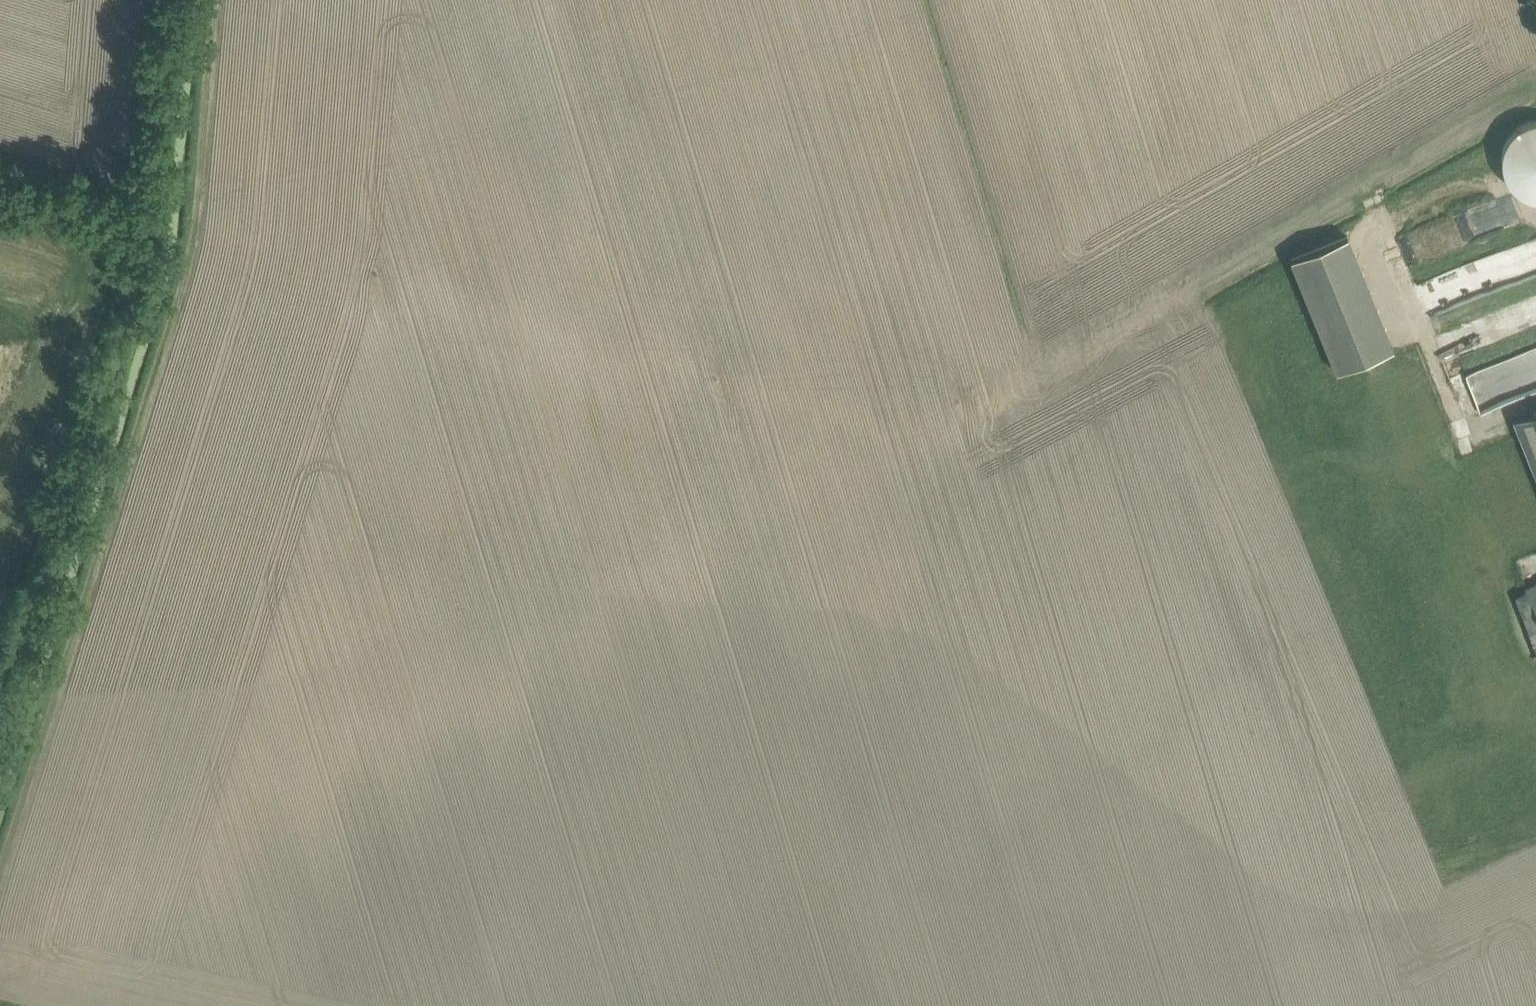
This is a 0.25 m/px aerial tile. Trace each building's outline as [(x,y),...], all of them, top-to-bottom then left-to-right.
[(1517,115),(1496,185),(1535,197),(1535,121),(1517,115)] [(1388,350),(1348,235),(1289,255),(1329,370),(1388,350)] [(1491,287),(1516,277),(1505,251),(1480,261),(1491,287)] [(1515,420),(1518,428),(1535,475),(1535,412),(1515,420)] [(1518,596),(1535,646),(1535,581),(1525,587),(1526,590),(1527,591),(1518,596)]
